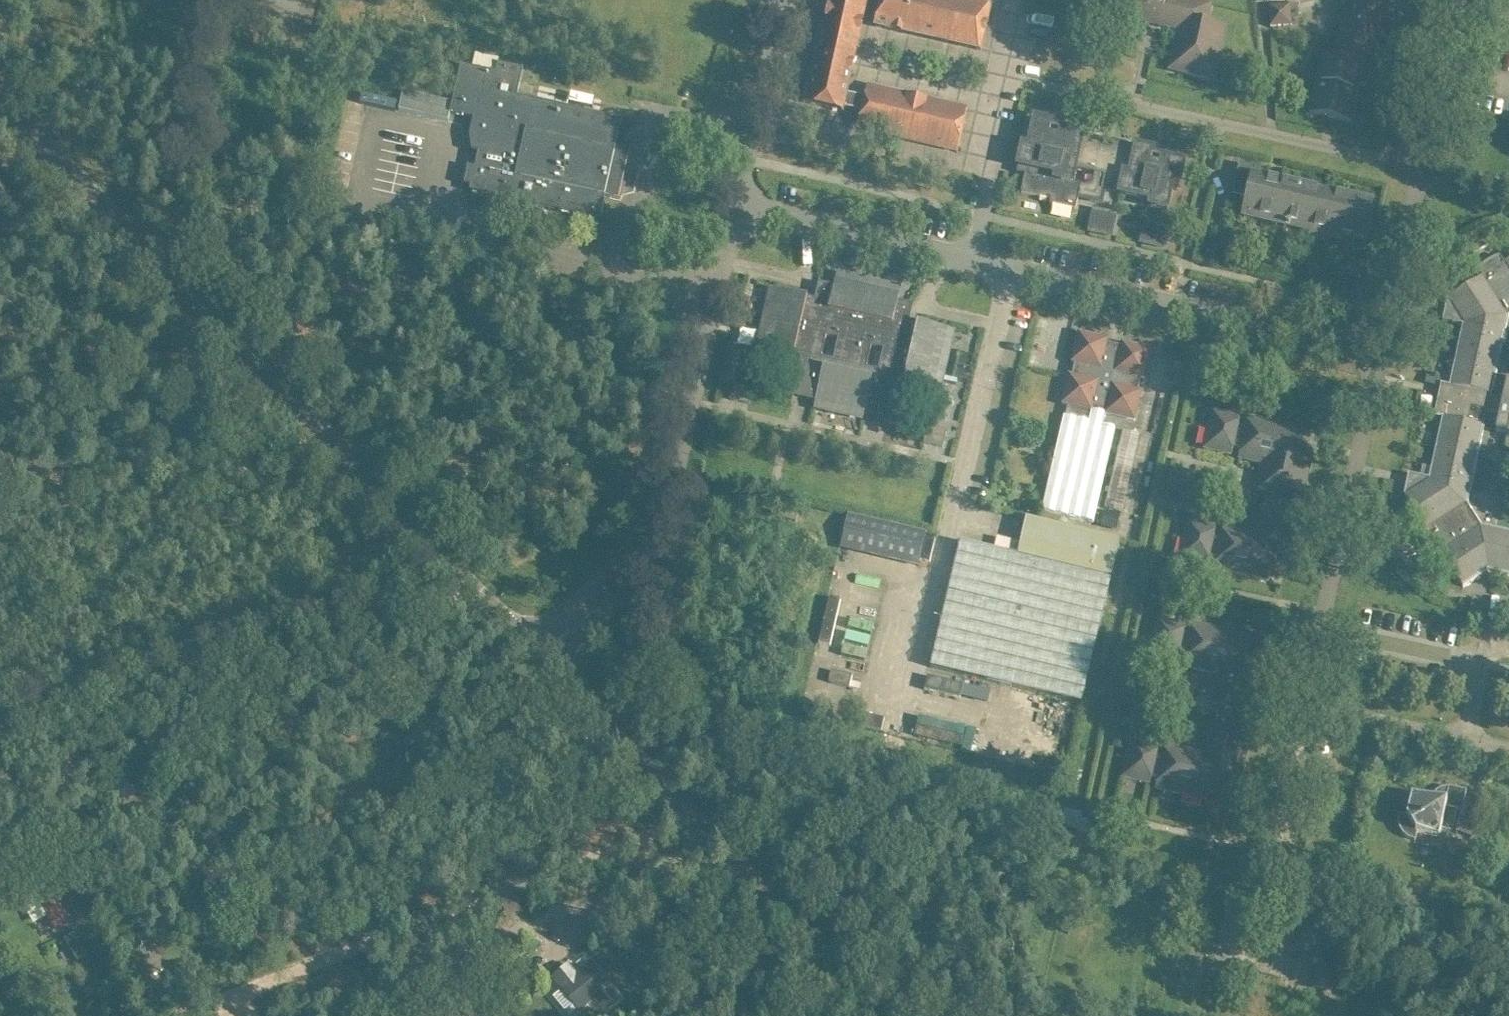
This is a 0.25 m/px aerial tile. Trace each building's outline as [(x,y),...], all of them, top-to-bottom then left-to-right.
[(850,79),(867,4),(847,0),(831,0),(824,28),(821,27),(804,103),(843,111),(844,107),(861,111),(857,129),(958,152),(967,109),(868,86),(865,97),(858,96),(861,82),(850,79)] [(991,7),(959,0),(882,0),(875,26),(981,50),(991,7)] [(1226,27),(1208,23),(1212,5),(1191,0),(1105,0),(1115,2),(1111,16),(1131,20),(1129,26),(1140,29),(1143,16),(1160,19),(1158,27),(1177,31),(1168,70),(1214,81),(1226,27)] [(1354,6),(1346,4),(1336,52),(1346,54),(1345,58),(1323,54),(1310,113),(1351,122),(1367,49),(1377,51),(1388,0),(1355,0),(1354,6)] [(1290,5),(1269,7),(1270,27),(1291,26),(1290,5)] [(453,103),(450,114),(485,122),(470,192),(529,205),(527,213),(542,217),(544,208),(600,221),(605,197),(610,198),(621,151),(615,150),(622,120),(518,97),(524,69),(498,64),(496,73),(461,66),(453,103)] [(403,92),(399,110),(448,122),(450,114),(453,103),(403,92)] [(1101,190),(1119,194),(1124,174),(1130,176),(1136,147),(1113,142),(1112,149),(1103,147),(1104,140),(1059,130),(1058,136),(1050,135),(1052,123),(1035,119),(1029,148),(1023,146),(1018,166),(1027,168),(1021,194),(1051,200),(1050,205),(1075,210),(1078,197),(1099,201),(1101,190)] [(1124,174),(1119,194),(1143,199),(1144,194),(1152,195),(1150,206),(1167,210),(1173,182),(1180,184),(1184,164),(1160,159),(1159,164),(1151,162),(1153,151),(1136,147),(1130,176),(1124,174)] [(1239,164),(1232,195),(1248,198),(1243,218),(1311,234),(1310,239),(1325,242),(1326,238),(1340,241),(1341,236),(1367,242),(1376,204),(1254,175),(1256,167),(1239,164)] [(1090,232),(1110,236),(1115,216),(1095,211),(1090,232)] [(1142,243),(1162,248),(1166,227),(1146,223),(1142,243)] [(1442,321),(1463,325),(1450,385),(1492,395),(1508,317),(1508,260),(1504,263),(1500,256),(1488,261),(1478,270),(1482,277),(1447,300),(1443,319),(1442,321)] [(1361,281),(1365,261),(1349,257),(1344,277),(1361,281)] [(830,303),(780,291),(776,306),(768,305),(761,338),(769,340),(765,355),(784,360),(775,398),(792,402),(796,387),(818,392),(814,407),(863,418),(867,403),(889,408),(885,423),(902,427),(911,389),(930,393),(934,378),(942,380),(949,346),(942,344),(945,329),(895,317),(899,298),(884,294),(885,286),(852,279),(850,286),(835,283),(830,303)] [(1107,344),(1108,340),(1078,333),(1072,362),(1075,363),(1072,376),(1069,375),(1062,405),(1068,406),(1105,415),(1135,421),(1141,392),(1138,391),(1141,378),(1144,379),(1151,350),(1122,343),(1121,347),(1107,344)] [(1433,417),(1442,419),(1482,426),(1485,411),(1499,415),(1495,431),(1507,434),(1507,436),(1508,437),(1508,381),(1507,380),(1503,397),(1492,395),(1450,385),(1441,383),(1433,417)] [(1102,426),(1105,415),(1068,406),(1066,417),(1064,417),(1042,511),(1093,523),(1115,429),(1102,426)] [(1197,563),(1207,565),(1209,556),(1217,558),(1214,569),(1269,581),(1270,576),(1280,578),(1283,568),(1288,569),(1299,518),(1290,516),(1294,497),(1303,499),(1314,448),(1309,447),(1312,437),(1301,434),(1302,429),(1248,417),(1245,429),(1238,427),(1240,418),(1230,415),(1212,412),(1204,450),(1232,456),(1233,448),(1241,450),(1238,460),(1261,465),(1268,466),(1268,468),(1263,489),(1256,488),(1256,489),(1267,491),(1263,510),(1252,508),(1251,509),(1258,511),(1253,534),(1246,532),(1223,527),(1221,538),(1214,537),(1216,528),(1188,521),(1180,559),(1197,563)] [(1404,495),(1426,530),(1420,535),(1424,545),(1434,557),(1441,553),(1463,588),(1488,572),(1508,576),(1508,532),(1481,526),(1467,505),(1484,427),(1482,426),(1442,419),(1429,479),(1409,474),(1408,476),(1404,495)] [(927,428),(924,444),(943,448),(947,432),(927,428)] [(1174,470),(1169,490),(1189,494),(1193,474),(1174,470)] [(1105,511),(1102,527),(1112,529),(1116,514),(1105,511)] [(848,515),(840,547),(919,566),(927,534),(848,515)] [(995,550),(960,542),(930,668),(1082,704),(1121,541),(1026,518),(1020,544),(997,538),(995,550)] [(1235,786),(1233,786),(1235,775),(1242,777),(1251,734),(1243,732),(1247,713),(1256,715),(1265,671),(1259,670),(1261,659),(1263,660),(1267,640),(1192,624),(1190,635),(1184,633),(1186,625),(1158,619),(1149,656),(1177,663),(1179,655),(1185,657),(1183,667),(1226,677),(1219,705),(1213,704),(1212,705),(1220,707),(1215,726),(1208,724),(1208,725),(1215,727),(1209,755),(1165,746),(1163,757),(1157,755),(1159,748),(1130,741),(1122,779),(1150,785),(1152,777),(1158,778),(1155,789),(1231,806),(1235,786)] [(831,671),(828,683),(850,688),(853,676),(831,671)] [(928,677),(924,690),(960,699),(963,685),(928,677)] [(1126,686),(1122,705),(1141,710),(1146,690),(1126,686)] [(861,715),(859,726),(882,731),(884,720),(861,715)] [(137,794),(135,788),(136,787),(136,785),(135,786),(127,763),(108,770),(118,801),(137,794)] [(1457,834),(1466,791),(1449,788),(1449,789),(1444,789),(1440,790),(1437,792),(1434,795),(1433,799),(1412,795),(1407,816),(1399,814),(1398,816),(1399,816),(1398,822),(1400,829),(1403,834),(1408,838),(1414,841),(1416,841),(1418,833),(1439,838),(1441,830),(1453,832),(1457,811),(1460,811),(1456,834),(1457,834)] [(71,837),(76,847),(83,844),(78,834),(71,837)] [(50,892),(40,898),(49,916),(56,929),(67,923),(50,892)] [(568,968),(556,978),(564,988),(563,989),(554,997),(569,1015),(579,1008),(580,1009),(595,996),(606,1008),(617,999),(607,986),(608,985),(591,965),(576,978),(568,968)]
